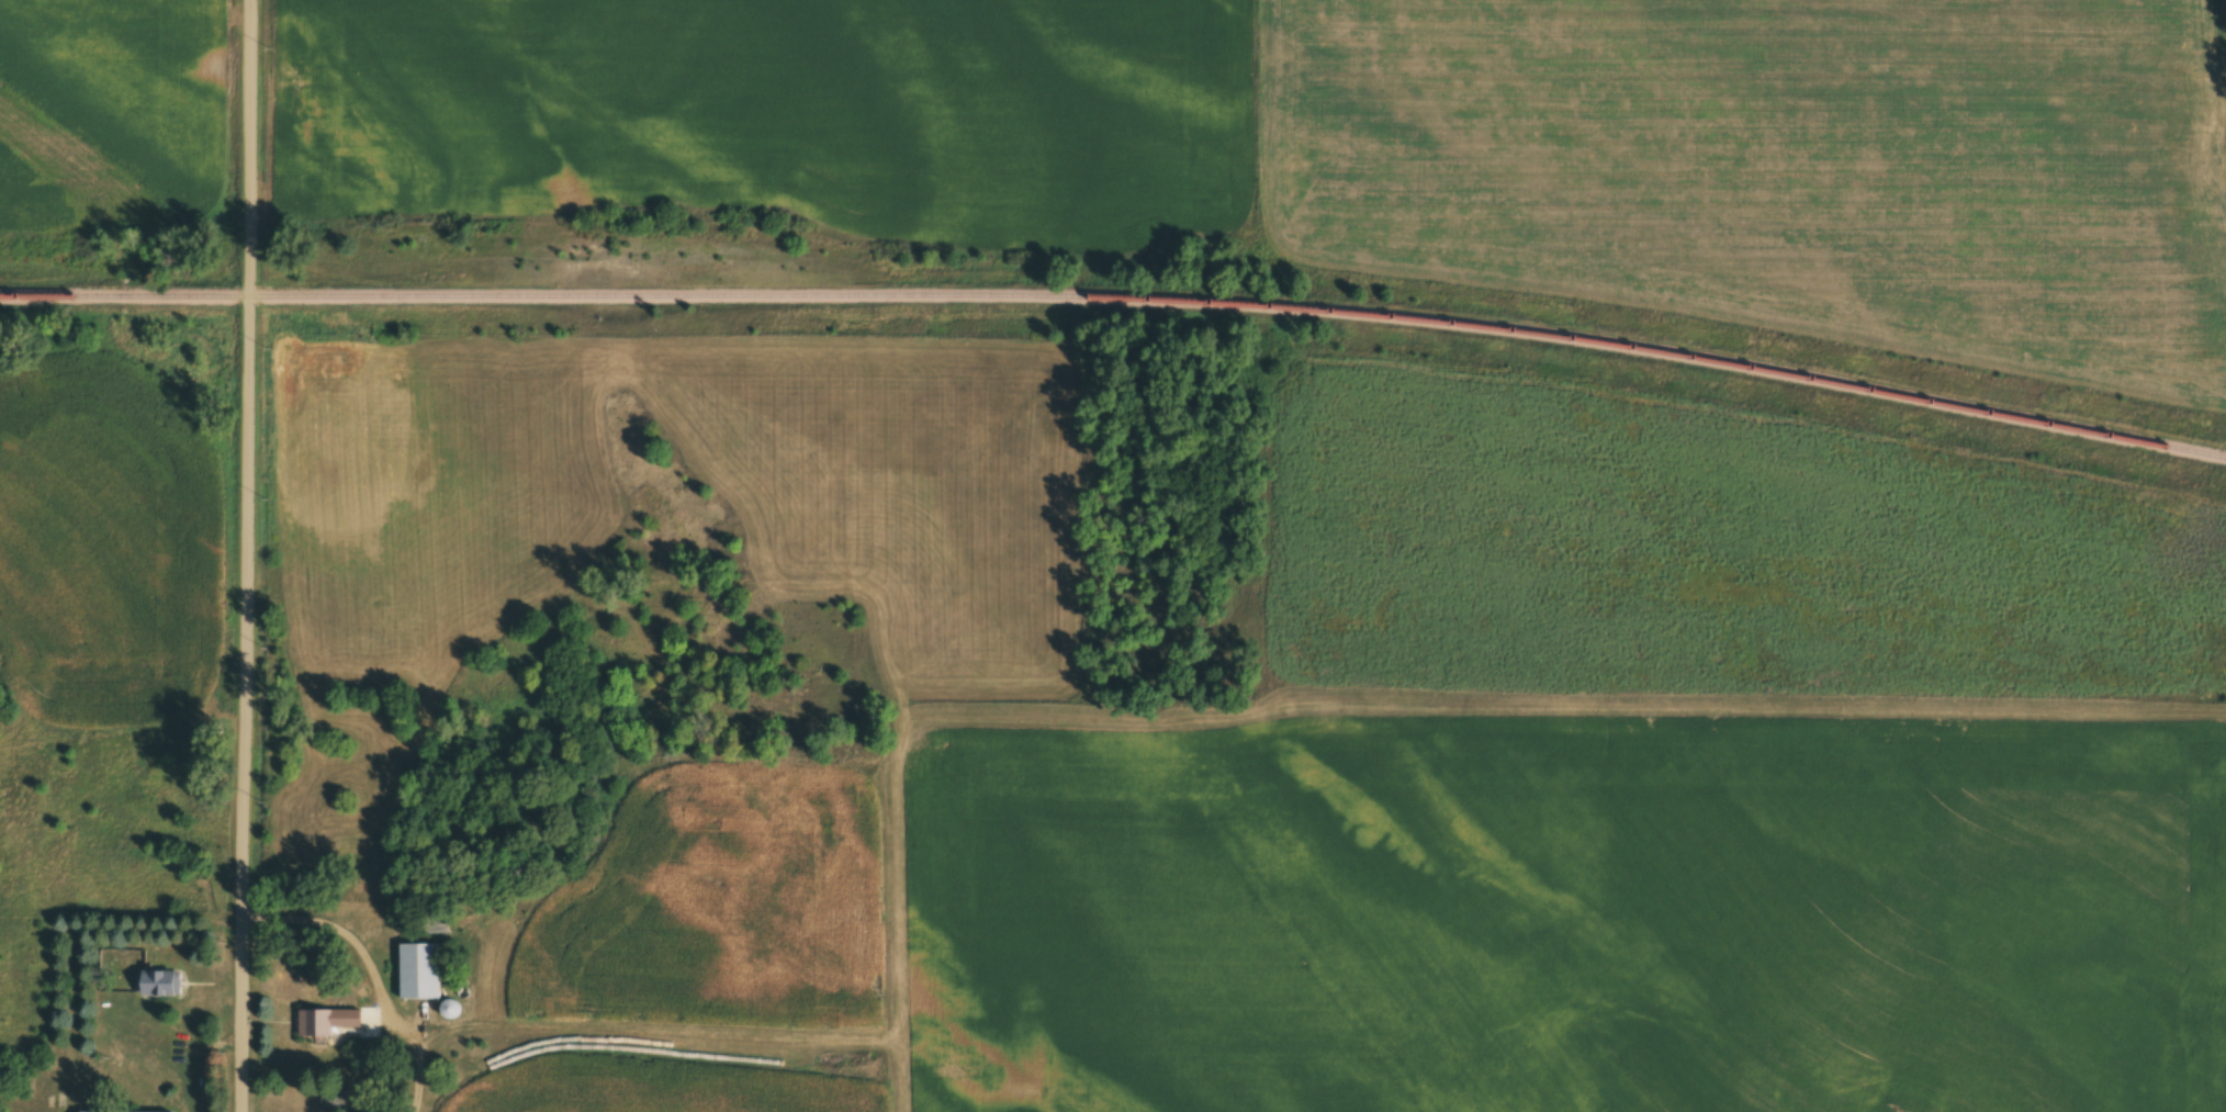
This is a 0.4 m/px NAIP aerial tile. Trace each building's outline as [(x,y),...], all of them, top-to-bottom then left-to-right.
[(438,998),(438,943),(399,943),(399,998),(438,998)] [(174,996),(174,971),(140,970),(140,996),(174,996)] [(359,1026),(359,1009),(298,1009),(298,1036),(330,1036),(330,1026),(359,1026)]
